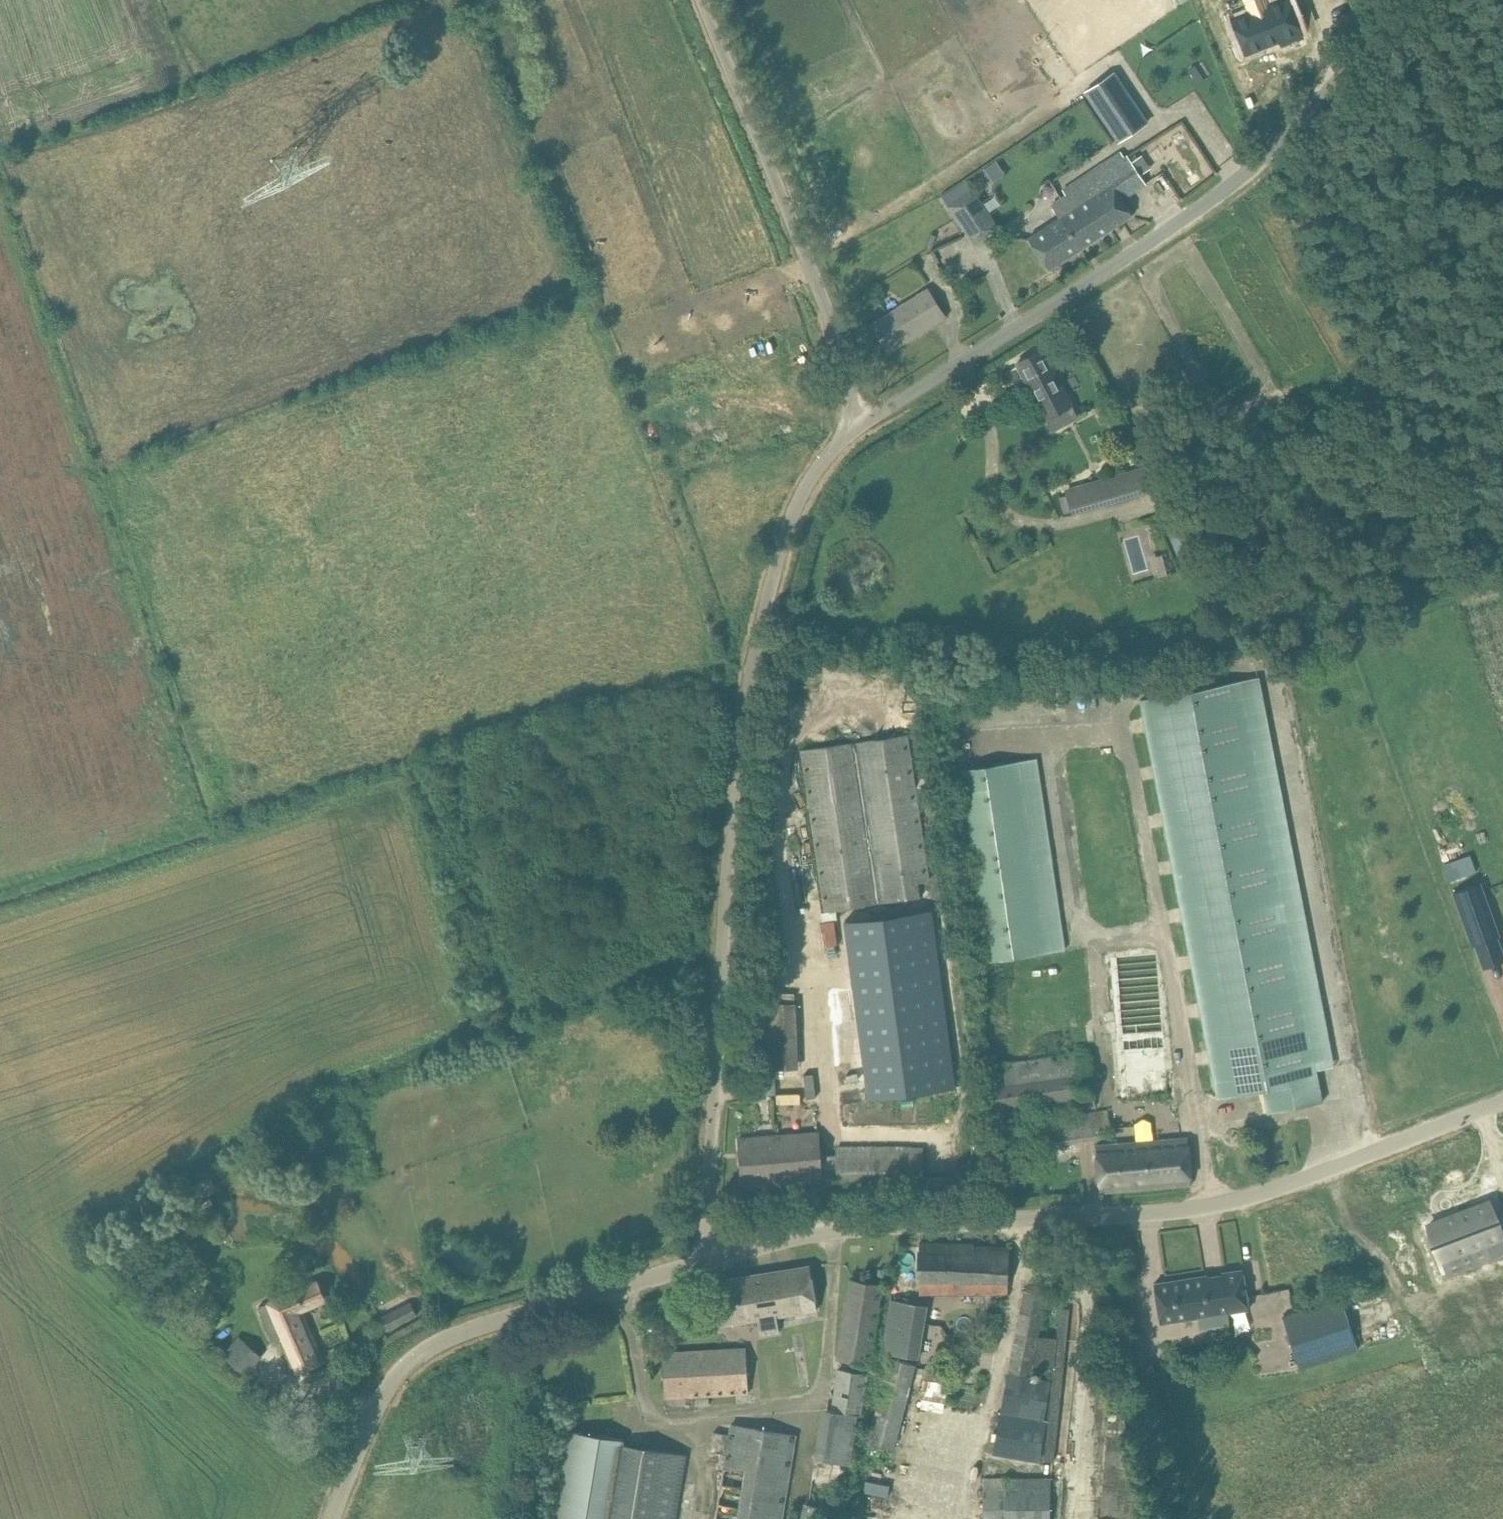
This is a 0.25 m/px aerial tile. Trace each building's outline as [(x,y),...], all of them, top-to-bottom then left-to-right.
[(1249,52),(1283,39),(1285,44),(1307,35),(1293,0),(1282,0),(1269,5),(1267,0),(1251,0),(1247,2),(1252,12),(1236,19),(1249,52)] [(1120,141),(1147,123),(1113,73),(1087,91),(1120,141)] [(1146,184),(1137,171),(1127,156),(1052,205),(1061,218),(1029,238),(1049,268),(1131,215),(1121,200),(1146,184)] [(950,206),(974,242),(991,230),(967,194),(950,206)] [(949,289),(941,294),(948,305),(958,298),(952,287),(949,289)] [(928,289),(872,324),(889,351),(945,316),(928,289)] [(1017,363),(1026,381),(1053,430),(1079,417),(1043,349),(1017,363)] [(1153,466),(1067,491),(1073,513),(1160,488),(1153,466)] [(1181,517),(1166,523),(1178,554),(1193,549),(1181,517)] [(1141,699),(1214,1078),(1218,1098),(1263,1089),(1268,1112),(1322,1102),(1319,1082),(1316,1069),(1335,1065),(1259,676),(1141,699)] [(906,735),(802,750),(826,910),(920,896),(918,881),(928,880),(906,735)] [(952,770),(981,962),(1065,948),(1037,757),(952,770)] [(1470,855),(1444,864),(1450,880),(1476,871),(1470,855)] [(1480,882),(1453,892),(1473,946),(1477,944),(1495,938),(1499,936),(1480,882)] [(960,1094),(932,907),(844,919),(870,1107),(960,1094)] [(1170,1093),(1163,950),(1114,952),(1122,1095),(1170,1093)] [(796,1001),(763,1002),(765,1067),(799,1066),(796,1001)] [(1088,1051),(989,1064),(996,1120),(1096,1107),(1088,1051)] [(1067,1116),(1029,1121),(1030,1127),(1033,1147),(1070,1142),(1067,1116)] [(819,1132),(778,1135),(783,1184),(823,1180),(819,1132)] [(783,1184),(778,1135),(739,1138),(743,1188),(783,1184)] [(1192,1185),(1188,1137),(1096,1144),(1100,1192),(1192,1185)] [(924,1148),(839,1148),(839,1192),(924,1192),(924,1148)] [(1428,1225),(1428,1227),(1440,1222),(1445,1235),(1444,1235),(1446,1241),(1447,1240),(1452,1254),(1441,1258),(1446,1274),(1492,1256),(1502,1252),(1502,1236),(1490,1202),(1439,1221),(1428,1225)] [(974,1250),(974,1243),(920,1242),(920,1293),(1007,1293),(1009,1250),(974,1250)] [(810,1265),(716,1280),(723,1325),(758,1319),(777,1316),(817,1309),(810,1265)] [(1208,1275),(1154,1283),(1157,1303),(1160,1323),(1198,1317),(1228,1312),(1249,1308),(1246,1289),(1243,1269),(1221,1273),(1221,1275),(1209,1277),(1208,1275)] [(850,1278),(847,1298),(837,1358),(870,1364),(882,1283),(850,1278)] [(281,1338),(288,1354),(296,1372),(323,1360),(302,1310),(326,1299),(318,1281),(259,1307),(274,1341),(281,1338)] [(1037,1333),(1039,1317),(1041,1318),(1042,1313),(1045,1293),(1024,1290),(1020,1309),(1009,1371),(1031,1375),(1033,1363),(1037,1333)] [(1286,1329),(1300,1369),(1359,1349),(1342,1297),(1282,1316),(1286,1329)] [(891,1299),(883,1353),(918,1358),(927,1305),(891,1299)] [(411,1301),(381,1317),(387,1330),(418,1315),(411,1301)] [(1057,1337),(1037,1333),(1033,1363),(1054,1367),(1045,1460),(1054,1461),(1069,1308),(1060,1307),(1057,1337)] [(244,1340),(228,1359),(244,1374),(261,1355),(244,1340)] [(746,1348),(662,1353),(665,1397),(685,1396),(696,1395),(709,1394),(748,1392),(747,1368),(746,1348)] [(869,1444),(894,1450),(914,1364),(888,1356),(882,1382),(883,1382),(876,1413),(869,1444)] [(953,1370),(927,1364),(924,1379),(921,1407),(945,1412),(953,1370)] [(838,1369),(832,1411),(858,1414),(862,1415),(868,1373),(838,1369)] [(795,1435),(731,1424),(730,1434),(714,1432),(711,1451),(726,1454),(716,1518),(781,1518),(795,1435)] [(554,1518),(675,1518),(686,1455),(621,1444),(622,1439),(570,1430),(554,1518)] [(983,1518),(1051,1518),(1051,1477),(984,1477),(983,1518)]
